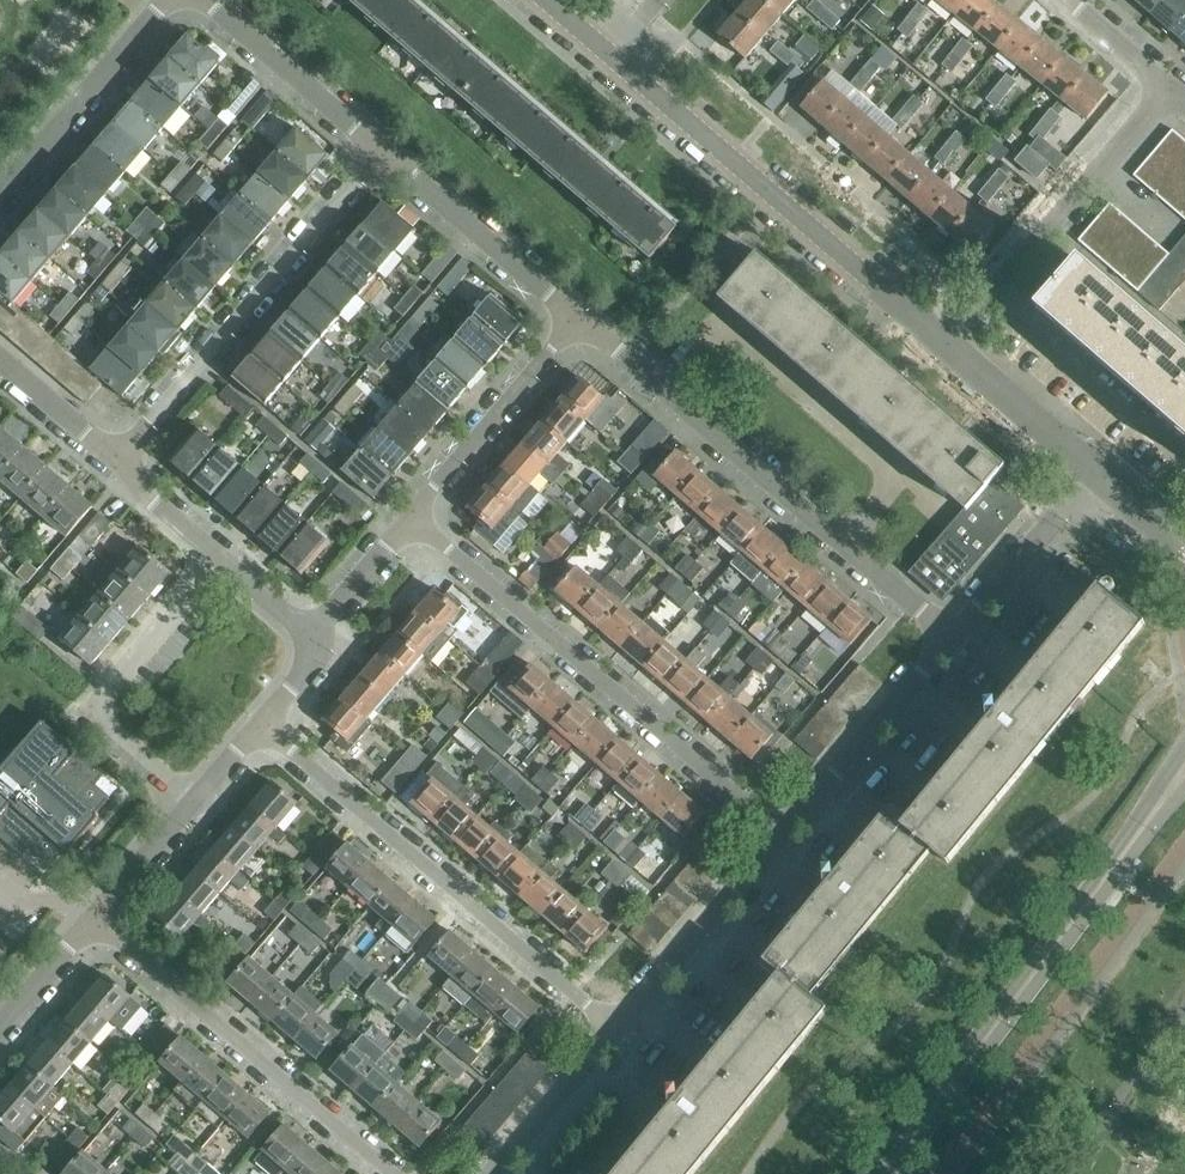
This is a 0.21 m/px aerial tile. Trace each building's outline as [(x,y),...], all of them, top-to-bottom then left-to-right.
[(651,259),(677,228),(411,0),(349,0),(651,259)] [(738,15),(764,37),(782,16),(764,0),(750,0),(738,15)] [(782,16),(796,0),(764,0),(782,16)] [(820,19),(828,10),(817,0),(814,0),(807,9),(820,19)] [(955,14),(966,0),(937,0),(955,14)] [(977,32),(998,5),(992,0),(966,0),(955,14),(977,32)] [(1151,15),(1164,0),(1133,0),(1151,15)] [(1172,33),(1184,18),(1184,0),(1164,0),(1151,15),(1172,33)] [(919,4),(909,17),(919,25),(929,11),(919,4)] [(977,32),(999,49),(1020,23),(998,5),(977,32)] [(872,7),(860,20),(873,31),(885,17),(872,7)] [(828,10),(820,19),(832,30),(841,20),(828,10)] [(764,37),(738,15),(719,36),(745,59),(764,37)] [(919,25),(909,17),(898,30),(908,38),(919,25)] [(1184,44),(1184,18),(1172,33),(1184,44)] [(999,49),(1021,67),(1042,40),(1020,23),(999,49)] [(189,35),(170,57),(202,85),(228,55),(210,40),(204,48),(189,35)] [(805,36),(797,46),(813,59),(821,50),(805,36)] [(963,39),(953,52),(963,60),(973,47),(963,39)] [(1021,67),(1043,85),(1064,58),(1042,40),(1021,67)] [(770,51),(783,62),(792,52),(779,41),(770,51)] [(792,52),(783,62),(796,73),(804,63),(792,52)] [(963,60),(953,52),(942,65),(952,73),(963,60)] [(170,57),(151,79),(184,107),(202,85),(170,57)] [(1043,85),(1065,102),(1086,76),(1064,58),(1043,85)] [(871,59),(861,72),(871,81),(881,68),(871,59)] [(871,81),(861,72),(850,85),(860,93),(871,81)] [(1007,74),(997,87),(1007,95),(1018,82),(1007,74)] [(1086,76),(1065,102),(1087,120),(1109,93),(1086,76)] [(227,108),(237,117),(263,86),(253,78),(227,108)] [(151,79),(133,101),(165,129),(184,107),(151,79)] [(802,107),(823,126),(845,100),(824,81),(802,107)] [(1007,95),(997,87),(986,100),(996,108),(1007,95)] [(242,121),(252,130),(278,100),(268,91),(242,121)] [(914,96),(903,109),(913,117),(924,104),(914,96)] [(823,126),(845,144),(867,118),(845,100),(823,126)] [(133,101),(114,123),(146,151),(165,129),(133,101)] [(269,119),(289,137),(299,127),(293,121),(299,115),(285,102),(269,119)] [(913,117),(903,109),(892,121),(902,130),(913,117)] [(1051,109),(1040,122),(1051,130),(1061,117),(1051,109)] [(219,118),(210,129),(219,137),(229,126),(219,118)] [(845,144),(866,163),(888,137),(867,118),(845,144)] [(1051,130),(1040,122),(1030,135),(1040,144),(1051,130)] [(114,123),(95,145),(127,172),(146,151),(114,123)] [(219,137),(210,129),(199,142),(208,150),(219,137)] [(298,129),(279,151),(311,178),(330,156),(298,129)] [(1184,160),(1184,140),(1173,130),(1163,141),(1184,160)] [(234,131),(225,142),(234,150),(243,139),(234,131)] [(956,132),(945,145),(955,153),(966,140),(956,132)] [(866,163),(888,181),(910,155),(888,137),(866,163)] [(1177,173),(1184,164),(1184,160),(1163,141),(1153,153),(1177,173)] [(234,150),(225,142),(214,155),(223,162),(234,150)] [(95,145),(76,167),(108,194),(127,172),(95,145)] [(955,153),(945,145),(934,158),(944,166),(955,153)] [(1017,161),(1038,179),(1049,165),(1028,148),(1017,161)] [(279,151),(260,173),(292,200),(311,178),(279,151)] [(1153,153),(1143,164),(1168,185),(1177,173),(1153,153)] [(888,181),(909,199),(931,173),(910,155),(888,181)] [(182,162),(173,173),(182,181),(191,170),(182,162)] [(1134,176),(1158,196),(1168,185),(1143,164),(1134,176)] [(76,167),(57,189),(90,216),(108,194),(76,167)] [(1000,169),(989,182),(999,190),(1009,178),(1000,169)] [(182,181),(173,173),(162,185),(171,193),(182,181)] [(260,173),(241,194),(273,222),(292,200),(260,173)] [(909,199),(931,218),(953,192),(931,173),(909,199)] [(1169,206),(1184,188),(1184,180),(1177,173),(1168,185),(1158,196),(1169,206)] [(197,174),(187,185),(196,193),(206,182),(197,174)] [(207,182),(197,193),(207,202),(217,190),(207,182)] [(999,190),(989,182),(978,195),(988,203),(999,190)] [(196,193),(187,185),(176,198),(186,206),(196,193)] [(1181,216),(1184,212),(1184,188),(1169,206),(1181,216)] [(57,189),(39,211),(71,238),(90,216),(57,189)] [(931,218),(952,236),(974,210),(953,192),(931,218)] [(241,194),(222,216),(255,244),(273,222),(241,194)] [(384,202),(365,224),(397,252),(416,230),(384,202)] [(1104,235),(1122,213),(1110,203),(1092,225),(1099,231),(1104,235)] [(148,208),(138,219),(147,227),(157,216),(148,208)] [(974,210),(952,236),(973,255),(996,229),(974,210)] [(39,211),(20,233),(52,260),(71,238),(39,211)] [(1107,238),(1114,244),(1116,245),(1134,224),(1122,213),(1104,235),(1107,238)] [(157,216),(147,227),(156,235),(166,224),(157,216)] [(222,216),(204,238),(236,266),(255,244),(222,216)] [(127,231),(136,239),(147,227),(138,219),(127,231)] [(365,224),(346,246),(379,274),(397,252),(365,224)] [(1116,245),(1122,250),(1127,256),(1146,234),(1134,224),(1116,245)] [(1078,240),(1086,247),(1099,231),(1092,225),(1078,240)] [(147,227),(136,239),(145,247),(156,235),(147,227)] [(1086,247),(1093,253),(1107,238),(1104,235),(1099,231),(1086,247)] [(20,233),(1,255),(33,282),(52,260),(20,233)] [(1129,257),(1136,263),(1139,266),(1158,244),(1146,234),(1127,256),(1129,257)] [(1184,255),(1184,237),(1176,247),(1184,255)] [(204,238),(185,260),(217,288),(236,266),(204,238)] [(1093,253),(1101,260),(1114,244),(1107,238),(1093,253)] [(423,274),(433,283),(458,253),(449,244),(423,274)] [(1101,260),(1108,266),(1122,250),(1116,245),(1114,244),(1101,260)] [(1139,266),(1144,270),(1151,276),(1157,270),(1166,259),(1170,254),(1158,244),(1139,266)] [(346,246),(328,268),(360,296),(379,274),(346,246)] [(1170,254),(1166,259),(1184,275),(1184,255),(1176,247),(1170,254)] [(108,249),(98,261),(107,269),(117,257),(108,249)] [(1108,266),(1115,272),(1129,257),(1127,256),(1122,250),(1108,266)] [(12,322),(22,311),(14,305),(33,282),(1,255),(0,256),(0,311),(12,322)] [(721,299),(965,508),(967,510),(1011,460),(993,445),(987,452),(967,434),(970,430),(963,424),(960,428),(759,255),(721,299)] [(438,288),(448,297),(474,266),(464,257),(438,288)] [(1115,272),(1123,279),(1136,263),(1129,257),(1115,272)] [(1157,270),(1179,289),(1184,281),(1184,275),(1166,259),(1157,270)] [(185,260),(166,282),(198,310),(217,288),(185,260)] [(1184,429),(1184,352),(1144,317),(1080,260),(1041,305),(1184,429)] [(107,269),(98,261),(88,273),(97,280),(107,269)] [(122,261),(112,273),(121,281),(132,269),(122,261)] [(1123,279),(1130,285),(1144,270),(1139,266),(1136,263),(1123,279)] [(328,268),(309,290),(341,318),(360,296),(328,268)] [(1130,285),(1138,292),(1147,281),(1151,276),(1144,270),(1130,285)] [(1151,276),(1147,281),(1169,300),(1179,289),(1157,270),(1151,276)] [(121,281),(112,273),(102,285),(111,293),(121,281)] [(1147,281),(1138,292),(1160,311),(1169,300),(1147,281)] [(166,282),(147,304),(180,332),(198,310),(166,282)] [(415,285),(405,297),(414,304),(424,293),(415,285)] [(309,290),(290,312),(322,340),(341,318),(309,290)] [(71,292),(60,305),(69,313),(80,300),(71,292)] [(493,296),(474,318),(506,345),(525,323),(493,296)] [(414,304),(405,297),(395,309),(404,317),(414,304)] [(430,298),(420,309),(429,317),(439,305),(430,298)] [(147,304),(129,326),(161,354),(167,346),(171,349),(183,335),(180,332),(147,304)] [(69,313),(60,305),(51,316),(60,324),(69,313)] [(85,305),(75,317),(84,325),(94,313),(85,305)] [(429,317),(420,309),(410,321),(419,329),(429,317)] [(3,333),(12,322),(0,311),(0,330),(3,333)] [(290,312),(271,334),(303,362),(322,340),(290,312)] [(84,325),(75,317),(65,329),(74,336),(84,325)] [(474,318),(456,340),(488,367),(506,345),(474,318)] [(129,326),(110,348),(142,376),(161,354),(129,326)] [(271,334),(252,356),(284,384),(303,362),(271,334)] [(54,339),(50,336),(32,358),(35,361),(54,339)] [(390,339),(379,351),(389,358),(399,347),(390,339)] [(456,340),(437,362),(469,389),(488,367),(456,340)] [(91,370),(105,382),(123,398),(142,376),(110,348),(91,370)] [(379,351),(369,363),(378,370),(389,358),(379,351)] [(284,384),(252,356),(233,378),(266,406),(284,384)] [(437,362),(418,384),(450,411),(469,389),(437,362)] [(83,363),(74,374),(96,393),(105,382),(91,370),(83,363)] [(340,373),(330,385),(339,392),(349,380),(340,373)] [(581,378),(562,399),(586,420),(586,421),(601,433),(622,408),(607,395),(604,398),(581,378)] [(418,384),(399,406),(431,433),(450,411),(418,384)] [(339,392),(330,385),(320,396),(329,404),(339,392)] [(355,385),(344,397),(354,405),(364,393),(355,385)] [(220,396),(246,418),(255,408),(228,386),(220,396)] [(354,405),(344,397),(335,408),(344,416),(354,405)] [(562,399),(543,421),(568,442),(586,421),(586,420),(562,399)] [(399,406),(380,428),(412,455),(431,433),(399,406)] [(257,426),(269,436),(277,427),(265,417),(257,426)] [(292,429),(301,436),(311,424),(302,417),(292,429)] [(306,441),(317,450),(335,429),(324,420),(306,441)] [(543,421),(525,443),(562,476),(571,465),(558,454),(568,442),(543,421)] [(277,427),(269,436),(281,446),(288,437),(277,427)] [(24,448),(1,428),(0,430),(0,476),(24,448)] [(380,428),(361,450),(393,477),(412,455),(380,428)] [(170,461),(192,480),(220,448),(198,429),(170,461)] [(525,443),(506,465),(530,486),(541,473),(554,485),(562,476),(525,443)] [(632,447),(626,454),(639,466),(646,458),(632,447)] [(22,498),(47,468),(24,448),(0,476),(0,479),(22,498)] [(192,480),(214,499),(242,467),(220,448),(192,480)] [(393,477),(361,450),(342,472),(374,499),(393,477)] [(661,482),(677,495),(698,471),(676,452),(664,467),(655,459),(637,480),(652,492),(661,482)] [(301,463),(313,473),(321,464),(308,454),(301,463)] [(639,466),(626,454),(619,462),(632,474),(639,466)] [(321,464),(313,473),(324,483),(332,474),(321,464)] [(506,465),(487,487),(521,515),(539,494),(530,486),(506,465)] [(214,499),(236,518),(264,486),(242,467),(214,499)] [(22,498),(44,517),(70,487),(47,468),(22,498)] [(677,495),(699,514),(720,490),(698,471),(677,495)] [(595,490),(588,498),(602,510),(609,501),(617,492),(604,480),(595,490)] [(992,482),(936,547),(913,573),(943,599),(966,573),(1022,508),(992,482)] [(333,493),(359,515),(368,505),(342,483),(333,493)] [(236,518),(258,537),(286,505),(264,486),(236,518)] [(70,487),(44,517),(67,537),(93,507),(70,487)] [(521,515),(487,487),(469,509),(482,520),(474,529),(494,546),(521,515)] [(699,514),(720,532),(741,508),(720,490),(699,514)] [(609,511),(620,520),(636,501),(625,492),(609,511)] [(602,510),(588,498),(582,505),(595,517),(602,510)] [(258,537),(280,556),(308,524),(286,505),(258,537)] [(720,532),(742,551),(763,527),(741,508),(720,532)] [(80,536),(92,547),(112,523),(100,513),(80,536)] [(633,531),(641,538),(652,524),(645,518),(633,531)] [(308,524),(280,556),(302,574),(330,542),(308,524)] [(652,524),(641,538),(649,545),(660,531),(652,524)] [(742,551),(764,570),(785,546),(763,527),(742,551)] [(474,529),(468,537),(488,554),(494,546),(474,529)] [(558,533),(551,541),(564,553),(571,545),(558,533)] [(617,550),(624,556),(624,557),(636,543),(628,537),(617,550)] [(564,553),(551,541),(544,549),(558,561),(564,553)] [(624,557),(632,564),(644,550),(636,543),(624,557)] [(764,570),(786,589),(807,564),(785,546),(764,570)] [(140,547),(121,570),(151,596),(170,573),(140,547)] [(70,548),(61,559),(73,569),(82,558),(70,548)] [(676,568),(684,575),(695,561),(688,555),(676,568)] [(73,569),(61,559),(51,569),(64,580),(73,569)] [(17,574),(28,583),(38,571),(27,561),(17,574)] [(695,561),(684,575),(692,582),(704,568),(695,561)] [(786,589),(808,607),(829,583),(807,564),(786,589)] [(557,591),(579,610),(599,586),(577,567),(557,591)] [(121,570),(101,593),(131,619),(151,596),(121,570)] [(660,588),(668,594),(680,581),(672,574),(660,588)] [(600,629),(621,605),(631,594),(609,575),(599,586),(579,610),(600,629)] [(680,581),(668,594),(676,601),(687,587),(680,581)] [(808,607),(830,626),(851,602),(829,583),(808,607)] [(905,826),(950,863),(1145,625),(1100,588),(1003,706),(996,701),(987,702),(989,723),(905,826)] [(436,590),(418,612),(442,632),(442,633),(451,641),(459,631),(456,629),(471,612),(448,593),(445,597),(436,590)] [(720,606),(728,612),(739,599),(731,592),(720,606)] [(101,593),(81,616),(111,642),(131,619),(101,593)] [(739,599),(728,612),(735,619),(747,606),(739,599)] [(851,602),(830,626),(851,645),(872,620),(851,602)] [(12,616),(41,641),(50,630),(21,605),(12,616)] [(600,629),(622,648),(643,623),(621,605),(600,629)] [(704,624),(712,632),(723,618),(715,611),(704,624)] [(418,612),(399,633),(423,654),(442,633),(442,632),(418,612)] [(111,642),(81,616),(62,640),(92,665),(111,642)] [(723,618),(712,632),(719,638),(731,624),(723,618)] [(622,648),(644,666),(665,642),(643,623),(622,648)] [(763,643),(771,650),(783,636),(775,629),(763,643)] [(399,633),(380,655),(405,676),(423,654),(399,633)] [(783,636),(771,650),(779,656),(790,643),(783,636)] [(644,666),(666,685),(687,661),(665,642),(644,666)] [(747,662),(756,669),(767,655),(758,648),(747,662)] [(496,661),(504,668),(514,656),(506,649),(496,661)] [(666,685),(688,704),(709,679),(697,669),(707,657),(697,649),(687,661),(666,685)] [(792,668),(801,675),(813,661),(804,654),(792,668)] [(380,655),(361,677),(386,698),(405,676),(380,655)] [(767,655),(756,669),(763,675),(774,662),(767,655)] [(488,659),(482,665),(496,677),(502,670),(488,659)] [(492,692),(523,718),(524,719),(533,708),(532,708),(553,683),(531,664),(522,675),(513,667),(492,692)] [(496,677),(482,665),(474,674),(488,686),(496,677)] [(861,665),(851,676),(873,695),(883,683),(861,665)] [(776,687),(784,694),(796,680),(788,673),(776,687)] [(851,676),(842,687),(864,705),(873,695),(851,676)] [(361,677),(343,699),(367,720),(368,719),(386,698),(361,677)] [(709,722),(730,698),(740,685),(730,677),(719,689),(709,679),(688,704),(709,722)] [(532,708),(533,708),(554,726),(575,702),(553,683),(532,708)] [(842,687),(832,697),(854,716),(864,705),(842,687)] [(832,697),(823,708),(845,727),(854,716),(832,697)] [(709,722),(730,740),(751,716),(730,698),(709,722)] [(367,720),(343,699),(324,721),(336,731),(330,737),(348,752),(372,723),(368,719),(367,720)] [(465,721),(478,732),(496,711),(483,700),(465,721)] [(451,702),(445,709),(458,721),(465,714),(451,702)] [(554,726),(576,745),(597,721),(575,702),(554,726)] [(823,708),(814,719),(836,738),(845,727),(823,708)] [(458,721),(445,709),(438,718),(451,729),(458,721)] [(751,716),(730,740),(753,759),(765,745),(771,751),(784,736),(755,712),(751,716)] [(814,719),(804,730),(826,749),(836,738),(814,719)] [(576,745),(598,764),(619,739),(597,721),(576,745)] [(16,850),(25,841),(31,846),(52,865),(65,850),(71,850),(71,851),(80,840),(84,843),(93,832),(90,829),(99,818),(98,818),(98,812),(110,797),(96,785),(104,775),(43,722),(27,741),(30,744),(0,779),(0,837),(16,850)] [(438,726),(430,735),(438,743),(447,733),(438,726)] [(489,743),(497,750),(508,736),(500,730),(489,743)] [(826,749),(804,730),(795,741),(817,760),(826,749)] [(508,736),(497,750),(505,757),(516,743),(508,736)] [(431,738),(425,745),(431,751),(438,744),(437,744),(431,738)] [(598,764),(619,782),(620,782),(640,758),(619,739),(598,764)] [(414,745),(407,753),(421,764),(427,757),(414,745)] [(473,762),(480,769),(492,755),(484,749),(473,762)] [(421,764),(407,753),(382,782),(396,794),(421,764)] [(492,755),(480,769),(488,776),(500,762),(492,755)] [(635,808),(641,801),(662,776),(640,758),(620,782),(619,782),(613,790),(635,808)] [(413,804),(435,822),(465,787),(437,763),(427,775),(433,780),(413,804)] [(532,780),(540,787),(552,774),(544,767),(532,780)] [(552,774),(540,787),(548,794),(559,781),(552,774)] [(641,801),(664,820),(684,795),(662,776),(641,801)] [(272,782),(252,806),(277,828),(298,804),(272,782)] [(516,800),(524,806),(535,793),(527,786),(516,800)] [(435,822),(456,841),(477,816),(466,807),(475,796),(465,787),(435,822)] [(535,793),(524,806),(532,813),(543,800),(535,793)] [(684,795),(664,820),(685,838),(706,814),(684,795)] [(575,818),(584,825),(595,811),(587,804),(575,818)] [(240,812),(230,824),(259,849),(271,836),(280,844),(287,836),(277,828),(252,806),(244,815),(240,812)] [(595,811),(584,825),(591,831),(603,818),(595,811)] [(765,962),(782,975),(810,999),(933,849),(905,826),(888,812),(840,871),(833,865),(824,866),(825,887),(765,962)] [(456,841),(478,860),(504,829),(495,821),(490,827),(477,816),(456,841)] [(559,837),(567,844),(579,830),(571,823),(559,837)] [(222,840),(214,849),(240,871),(259,849),(230,824),(218,837),(222,840)] [(478,860),(500,878),(521,854),(507,842),(512,836),(504,829),(478,860)] [(579,830),(567,844),(575,850),(587,837),(579,830)] [(333,831),(311,857),(322,866),(344,840),(333,831)] [(619,855),(627,862),(639,849),(631,841),(619,855)] [(327,869),(349,888),(371,863),(349,844),(327,869)] [(214,849),(195,872),(220,894),(231,881),(243,891),(251,881),(240,871),(214,849)] [(639,849),(627,862),(635,868),(646,855),(639,849)] [(500,878),(522,897),(543,873),(521,854),(500,878)] [(322,866),(311,857),(303,867),(314,876),(322,866)] [(695,858),(685,869),(707,888),(716,877),(695,858)] [(602,874),(611,881),(623,868),(614,860),(602,874)] [(349,888),(371,907),(393,881),(371,863),(349,888)] [(522,897),(543,916),(564,891),(552,881),(560,872),(551,864),(543,873),(522,897)] [(623,868),(611,881),(618,887),(630,874),(623,868)] [(653,869),(647,877),(654,884),(661,876),(653,869)] [(685,869),(676,880),(698,899),(707,888),(685,869)] [(195,872),(176,894),(210,924),(212,922),(203,915),(220,894),(195,872)] [(676,880),(666,891),(688,910),(698,899),(676,880)] [(376,927),(386,935),(415,900),(393,881),(371,907),(384,918),(376,927)] [(284,890),(275,901),(285,910),(295,898),(284,890)] [(543,916),(565,934),(586,910),(564,891),(543,916)] [(666,891),(657,902),(679,921),(688,910),(666,891)] [(210,924),(176,894),(156,917),(182,939),(194,925),(205,930),(210,924)] [(415,900),(386,935),(408,954),(437,919),(415,900)] [(285,910),(275,901),(265,912),(275,921),(285,910)] [(291,911),(313,930),(322,920),(300,901),(291,911)] [(657,902),(648,913),(670,931),(679,921),(657,902)] [(586,910),(565,934),(587,953),(608,928),(586,910)] [(648,913),(639,924),(660,942),(670,931),(648,913)] [(322,920),(313,930),(325,940),(333,930),(322,920)] [(660,942),(639,924),(629,935),(651,953),(660,942)] [(289,935),(301,945),(309,935),(298,925),(289,935)] [(430,957),(452,976),(474,951),(452,932),(430,957)] [(245,934),(235,946),(246,955),(256,943),(245,934)] [(309,935),(301,945),(312,955),(321,945),(309,935)] [(246,955),(235,946),(214,970),(225,979),(246,955)] [(736,980),(752,963),(734,946),(718,963),(736,980)] [(352,950),(343,960),(355,970),(364,961),(352,950)] [(465,1006),(466,1005),(496,969),(474,951),(452,976),(443,987),(465,1006)] [(229,984),(251,1002),(273,977),(251,958),(229,984)] [(335,970),(347,980),(355,970),(343,960),(335,970)] [(364,961),(355,970),(366,980),(375,970),(364,961)] [(496,1014),(518,988),(496,969),(466,1005),(488,1024),(496,1014)] [(355,970),(347,980),(358,989),(366,980),(355,970)] [(86,998),(112,1020),(120,1027),(127,1019),(119,1012),(131,998),(106,975),(86,998)] [(827,1012),(810,999),(782,975),(686,1092),(679,1087),(670,1088),(672,1109),(619,1173),(695,1173),(827,1012)] [(251,1002),(273,1021),(295,996),(273,977),(251,1002)] [(368,993),(389,1011),(401,998),(380,980),(368,993)] [(295,1040),(317,1015),(325,1006),(303,987),(295,996),(273,1021),(295,1040)] [(518,988),(496,1014),(518,1033),(540,1007),(518,988)] [(86,998),(67,1020),(93,1043),(112,1020),(86,998)] [(405,999),(398,1007),(403,1011),(410,1003),(405,999)] [(410,1003),(403,1011),(414,1021),(422,1011),(411,1001),(410,1003)] [(394,1021),(405,1030),(414,1021),(403,1011),(394,1021)] [(422,1011),(414,1021),(426,1031),(434,1021),(422,1011)] [(317,1015),(295,1040),(317,1059),(339,1034),(317,1015)] [(67,1020),(48,1043),(74,1065),(93,1043),(67,1020)] [(414,1021),(405,1030),(417,1040),(426,1031),(414,1021)] [(167,1025),(146,1049),(157,1058),(178,1034),(167,1025)] [(448,1046),(460,1056),(469,1046),(457,1036),(448,1046)] [(161,1063),(183,1082),(205,1056),(183,1037),(161,1063)] [(48,1043),(28,1066),(54,1088),(55,1087),(74,1065),(48,1043)] [(332,1072),(354,1090),(376,1065),(354,1046),(332,1072)] [(460,1056),(471,1066),(480,1056),(469,1046),(460,1056)] [(157,1058),(146,1049),(136,1060),(147,1070),(157,1058)] [(436,1061),(447,1071),(456,1061),(444,1051),(436,1061)] [(528,1052),(519,1063),(541,1082),(550,1071),(528,1052)] [(176,1091),(197,1109),(227,1075),(205,1056),(183,1082),(176,1091)] [(480,1056),(471,1066),(488,1081),(497,1071),(480,1056)] [(456,1061),(447,1071),(458,1080),(467,1070),(456,1061)] [(519,1063),(510,1074),(531,1093),(541,1082),(519,1063)] [(354,1090),(376,1109),(398,1084),(376,1065),(354,1090)] [(28,1066),(9,1088),(45,1119),(65,1096),(55,1087),(54,1088),(28,1066)] [(510,1074),(500,1085),(522,1103),(531,1093),(510,1074)] [(219,1128),(227,1120),(249,1094),(227,1075),(197,1109),(219,1128)] [(118,1084),(108,1095),(118,1103),(128,1092),(118,1084)] [(376,1109),(398,1128),(420,1103),(398,1084),(376,1109)] [(500,1085),(491,1096),(513,1114),(522,1103),(500,1085)] [(9,1088),(0,1099),(0,1120),(4,1123),(0,1128),(0,1138),(17,1153),(45,1119),(9,1088)] [(249,1094),(227,1120),(249,1139),(271,1113),(249,1094)] [(118,1103),(108,1095),(98,1106),(109,1115),(118,1103)] [(491,1096),(482,1106),(504,1125),(513,1114),(491,1096)] [(420,1103),(398,1128),(420,1147),(442,1122),(420,1103)] [(136,1114),(147,1124),(155,1114),(144,1104),(136,1114)] [(482,1106),(472,1117),(494,1136),(504,1125),(482,1106)] [(155,1114),(147,1124),(158,1134),(167,1124),(155,1114)] [(494,1136),(472,1117),(463,1128),(485,1147),(494,1136)] [(123,1129),(134,1139),(143,1128),(132,1119),(123,1129)] [(263,1151),(286,1170),(308,1144),(286,1125),(263,1151)] [(78,1128),(69,1139),(80,1148),(89,1137),(78,1128)] [(143,1128),(134,1139),(146,1148),(154,1138),(143,1128)] [(80,1148),(69,1139),(57,1153),(46,1143),(37,1154),(58,1173),(80,1148)] [(186,1144),(177,1154),(189,1164),(197,1154),(186,1144)] [(290,1173),(320,1173),(330,1163),(308,1144),(286,1170),(290,1173)] [(107,1170),(85,1151),(65,1173),(104,1173),(107,1170)] [(169,1164),(181,1173),(189,1164),(177,1154),(169,1164)] [(197,1154),(189,1164),(200,1173),(209,1164),(197,1154)] [(330,1163),(320,1173),(343,1173),(330,1163)] [(181,1173),(200,1173),(189,1164),(181,1173)] [(200,1173),(201,1173),(221,1173),(209,1164),(200,1173)]
